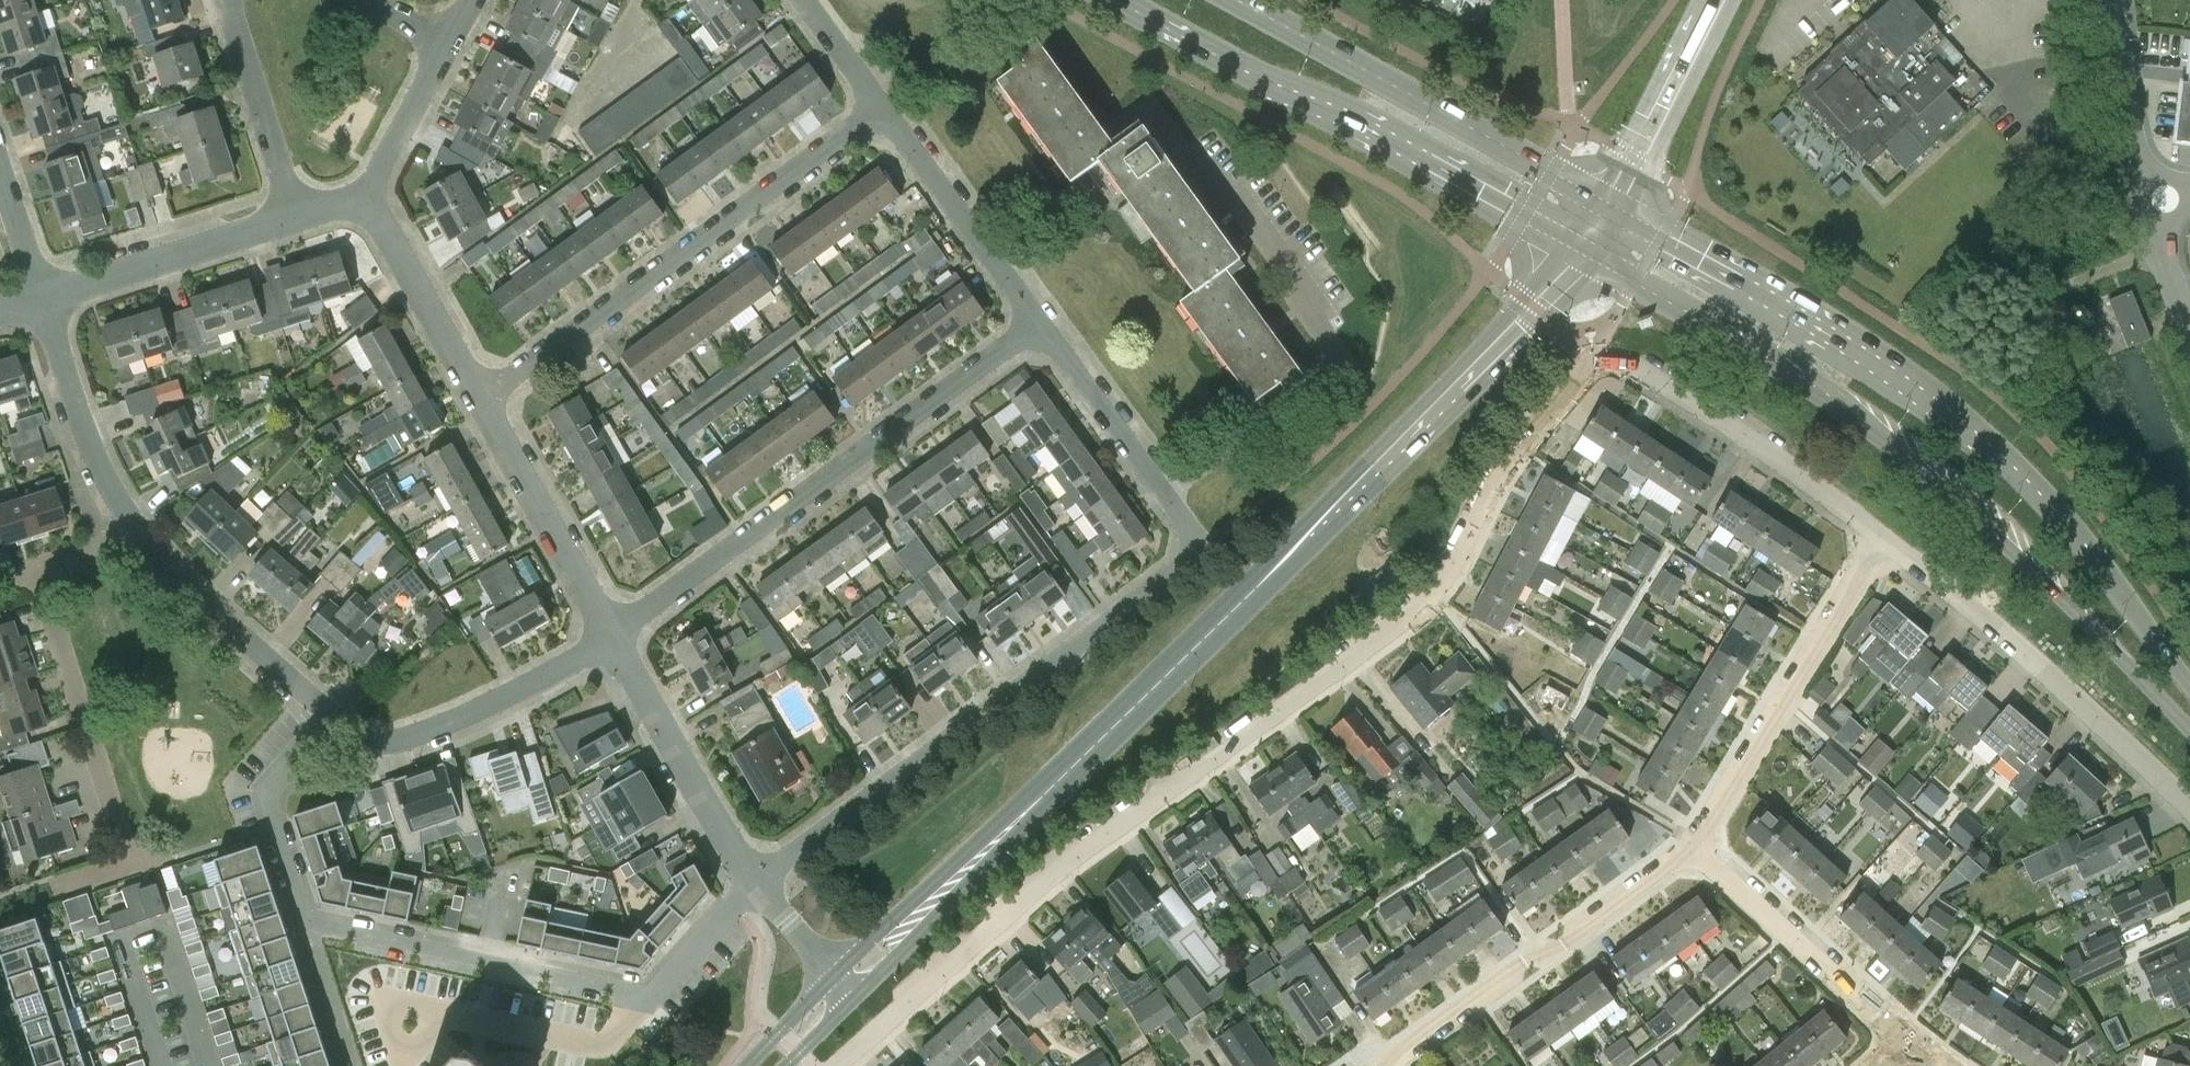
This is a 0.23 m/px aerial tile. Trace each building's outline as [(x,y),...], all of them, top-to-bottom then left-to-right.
[(39,14),(34,0),(0,0),(0,24),(1,26),(39,14)] [(151,30),(186,19),(179,0),(115,0),(117,6),(125,3),(129,18),(146,12),(151,30)] [(571,3),(566,0),(523,0),(520,5),(558,26),(568,31),(581,7),(571,2),(571,3)] [(712,19),(714,21),(742,0),(698,0),(712,19)] [(730,42),(737,53),(765,32),(757,22),(763,17),(751,0),(742,0),(714,21),(712,19),(703,25),(720,48),(729,41),(730,42)] [(1918,115),(1955,81),(1937,61),(1939,59),(1931,50),(1935,46),(1953,66),(1963,58),(1934,26),(1935,26),(1911,0),(1891,0),(1803,80),(1816,94),(1809,100),(1844,138),(1869,165),(1887,149),(1884,146),(1918,115)] [(555,56),(568,31),(520,5),(507,30),(514,33),(508,45),(555,70),(561,59),(555,56)] [(39,14),(1,26),(10,55),(25,50),(29,63),(62,52),(54,27),(44,31),(39,14)] [(588,42),(600,49),(612,25),(601,19),(588,42)] [(692,33),(682,19),(674,25),(670,20),(659,27),(674,47),(682,41),(685,38),(692,33)] [(764,38),(771,49),(790,36),(782,25),(764,38)] [(155,57),(165,88),(203,75),(194,45),(183,48),(178,35),(144,46),(149,59),(155,57)] [(694,50),(685,38),(685,39),(682,41),(674,47),(682,58),(694,50)] [(998,82),(1072,184),(1093,169),(1112,142),(1102,128),(1037,39),(1017,53),(1025,63),(998,82)] [(770,55),(762,44),(740,60),(748,71),(770,55)] [(495,53),(482,77),(526,101),(528,102),(540,79),(542,80),(547,72),(556,77),(555,78),(563,83),(567,77),(558,73),(559,72),(555,70),(508,45),(501,56),(495,53)] [(27,109),(65,97),(59,80),(70,77),(62,52),(29,63),(33,75),(18,80),(27,109)] [(671,67),(689,92),(701,83),(682,58),(671,67)] [(748,71),(740,60),(718,76),(726,86),(748,71)] [(788,81),(809,109),(831,93),(811,65),(788,81)] [(689,92),(671,67),(660,75),(678,100),(689,92)] [(2188,83),(2183,83),(2176,141),(2189,142),(2189,70),(2188,83)] [(678,100),(660,75),(648,83),(667,108),(678,100)] [(726,86),(718,76),(697,91),(705,102),(726,86)] [(507,120),(507,119),(514,107),(520,111),(526,101),(482,77),(469,99),(507,120)] [(767,97),(788,125),(809,109),(788,81),(767,97)] [(667,108),(648,83),(637,91),(655,116),(667,108)] [(655,116),(637,91),(626,100),(644,124),(655,116)] [(705,102),(697,91),(675,107),(683,118),(705,102)] [(76,93),(65,97),(27,109),(36,139),(43,137),(47,149),(89,135),(102,131),(99,118),(84,122),(81,110),(83,110),(86,105),(83,97),(76,93)] [(745,113),(766,141),(788,125),(767,97),(745,113)] [(457,139),(487,156),(494,160),(514,123),(507,119),(507,120),(469,99),(456,123),(464,127),(457,139)] [(644,124),(626,100),(614,108),(633,133),(644,124)] [(187,152),(225,140),(215,108),(189,116),(185,104),(148,116),(152,129),(164,125),(169,139),(182,135),(187,152)] [(549,114),(561,120),(565,112),(554,106),(549,114)] [(683,118),(675,107),(654,123),(661,134),(683,118)] [(633,133),(614,108),(603,116),(621,141),(633,133)] [(124,122),(139,117),(137,111),(123,116),(124,122)] [(724,128),(744,157),(766,141),(745,113),(724,128)] [(537,137),(549,143),(561,120),(549,114),(537,137)] [(621,141),(603,116),(592,124),(610,149),(621,141)] [(1140,122),(1112,142),(1093,169),(1116,200),(1124,194),(1130,203),(1195,293),(1232,277),(1246,267),(1140,122)] [(631,139),(639,150),(661,134),(654,123),(631,139)] [(55,196),(94,184),(89,167),(103,153),(100,146),(129,136),(125,124),(102,131),(89,135),(47,149),(52,164),(45,166),(55,196)] [(610,149),(592,124),(579,133),(598,158),(610,149)] [(702,144),(723,173),(744,157),(724,128),(702,144)] [(487,156),(457,139),(451,151),(445,147),(437,161),(458,172),(465,158),(479,166),(483,163),(487,156)] [(225,140),(187,152),(192,169),(180,172),(185,187),(197,183),(235,171),(225,140)] [(681,160),(701,188),(723,173),(702,144),(681,160)] [(624,161),(616,150),(595,166),(602,177),(624,161)] [(701,188),(681,160),(658,176),(679,205),(701,188)] [(150,198),(140,169),(137,170),(135,161),(123,165),(136,203),(150,198)] [(140,169),(150,198),(164,194),(154,163),(139,167),(140,169)] [(602,177),(595,166),(573,182),(581,192),(602,177)] [(859,185),(879,213),(902,197),(881,169),(859,185)] [(475,198),(463,175),(460,176),(426,194),(438,218),(475,198)] [(581,192),(573,182),(551,198),(559,208),(581,192)] [(108,228),(103,213),(104,213),(94,184),(55,196),(64,226),(80,221),(84,235),(108,228)] [(540,196),(534,185),(520,193),(526,203),(540,196)] [(879,213),(859,185),(837,201),(857,229),(879,213)] [(622,203),(642,231),(664,215),(644,187),(622,203)] [(488,221),(475,198),(438,218),(451,242),(458,238),(465,251),(492,230),(507,222),(501,213),(488,221)] [(559,208),(551,198),(530,213),(537,224),(559,208)] [(857,229),(837,201),(815,217),(836,245),(857,229)] [(600,219),(620,247),(642,231),(622,203),(600,219)] [(537,224),(530,213),(508,229),(516,240),(537,224)] [(836,245),(815,217),(793,232),(814,261),(836,245)] [(578,235),(599,263),(620,247),(600,219),(578,235)] [(491,252),(494,256),(516,240),(508,229),(486,245),(491,252)] [(908,243),(917,256),(913,260),(920,270),(921,270),(923,273),(945,257),(926,230),(908,243)] [(814,261),(793,232),(771,248),(791,277),(814,261)] [(557,250),(577,278),(599,263),(578,235),(557,250)] [(470,268),(487,255),(491,252),(486,245),(484,242),(462,258),(470,268)] [(908,253),(908,252),(900,242),(878,258),(886,269),(908,253)] [(535,266),(556,294),(577,278),(557,250),(535,266)] [(312,262),(324,302),(353,294),(340,253),(312,262)] [(856,274),(864,285),(886,269),(878,258),(856,274)] [(891,275),(899,286),(920,270),(913,260),(891,275)] [(731,277),(752,306),(774,290),(753,261),(731,277)] [(324,302),(312,262),(282,271),(284,278),(268,283),(282,329),(312,319),(308,308),(324,302)] [(514,282),(534,310),(556,294),(535,266),(514,282)] [(934,290),(942,300),(963,328),(985,312),(957,273),(934,290)] [(835,289),(843,300),(864,285),(856,274),(835,289)] [(869,291),(877,302),(899,286),(891,275),(869,291)] [(752,306),(731,277),(710,293),(731,321),(752,306)] [(1232,277),(1195,293),(1181,303),(1254,404),(1281,385),(1288,395),(1308,381),(1232,277)] [(224,286),(222,290),(221,291),(234,331),(250,326),(253,334),(258,337),(282,329),(268,283),(252,288),(250,281),(237,285),(233,284),(224,286)] [(534,310),(514,282),(491,298),(512,326),(534,310)] [(205,296),(193,300),(195,307),(179,312),(191,350),(193,357),(219,349),(221,344),(219,336),(234,331),(221,291),(217,289),(208,292),(205,296)] [(821,317),(840,302),(843,300),(835,289),(812,306),(821,317)] [(848,307),(855,318),(877,302),(869,291),(848,307)] [(2128,348),(2139,343),(2150,339),(2131,291),(2108,300),(2128,348)] [(731,321),(710,293),(688,309),(709,337),(731,321)] [(344,314),(355,330),(380,312),(368,296),(344,314)] [(963,328),(942,300),(920,316),(941,344),(963,328)] [(855,318),(848,307),(826,323),(834,334),(834,333),(855,318)] [(709,337),(688,309),(666,324),(687,353),(709,337)] [(132,319),(145,359),(172,350),(174,355),(191,350),(179,312),(163,317),(161,310),(132,319)] [(941,344),(920,316),(899,332),(919,360),(941,344)] [(145,359),(132,319),(103,328),(116,368),(117,368),(122,385),(135,381),(129,364),(145,359)] [(781,345),(784,343),(803,329),(795,319),(773,335),(781,345)] [(838,339),(834,333),(834,334),(826,323),(799,343),(806,354),(825,340),(829,345),(838,339)] [(687,353),(666,324),(645,340),(665,368),(687,353)] [(357,337),(347,345),(357,363),(357,364),(362,372),(374,366),(402,351),(388,325),(360,341),(357,337)] [(919,360),(899,332),(877,347),(897,376),(919,360)] [(781,345),(773,335),(751,350),(759,361),(779,347),(781,345)] [(671,377),(665,369),(665,368),(645,340),(622,356),(643,385),(656,375),(662,384),(671,377)] [(801,357),(793,347),(764,368),(771,379),(801,357)] [(897,376),(877,347),(855,363),(876,391),(897,376)] [(759,361),(751,350),(730,366),(738,377),(759,361)] [(402,351),(374,366),(388,391),(416,376),(402,351)] [(13,400),(17,412),(29,408),(26,396),(14,356),(0,361),(0,404),(13,400)] [(731,382),(737,377),(738,377),(730,366),(727,363),(714,373),(717,376),(708,382),(716,393),(731,382)] [(876,391),(855,363),(833,380),(853,408),(876,391)] [(343,371),(331,378),(336,387),(348,380),(362,373),(362,372),(357,364),(343,371)] [(742,384),(750,395),(771,379),(764,368),(742,384)] [(353,389),(367,382),(362,373),(348,380),(353,389)] [(622,375),(611,382),(615,388),(625,401),(636,394),(622,375)] [(364,437),(369,434),(390,423),(430,401),(416,376),(388,391),(395,405),(384,411),(385,414),(359,428),(364,437)] [(605,376),(577,392),(580,397),(605,383),(608,382),(605,376)] [(694,408),(713,395),(716,393),(708,382),(687,398),(694,408)] [(750,395),(742,384),(720,400),(728,411),(747,397),(750,395)] [(997,447),(1009,438),(1022,429),(1029,423),(1053,406),(1037,385),(1014,402),(1022,414),(1002,429),(993,417),(982,425),(997,447)] [(160,407),(154,388),(125,397),(131,416),(160,407)] [(793,409),(813,437),(836,421),(815,392),(793,409)] [(634,428),(641,424),(642,424),(653,417),(636,394),(625,401),(621,404),(626,411),(625,412),(630,419),(629,420),(634,428)] [(549,414),(563,438),(593,421),(592,420),(580,397),(549,414)] [(660,417),(668,427),(678,420),(694,408),(687,398),(660,417)] [(699,416),(707,426),(728,411),(720,400),(699,416)] [(152,457),(195,436),(191,427),(192,426),(184,408),(182,409),(178,401),(160,407),(164,417),(153,422),(158,432),(143,439),(152,457)] [(430,401),(390,423),(369,434),(374,444),(395,432),(404,449),(444,427),(430,401)] [(1068,427),(1053,406),(1029,423),(1022,429),(1030,441),(1010,456),(1017,465),(1026,458),(1027,459),(1045,445),(1068,427)] [(1604,450),(1623,421),(1601,406),(1582,435),(1594,443),(1604,450)] [(813,437),(793,409),(771,424),(792,452),(813,437)] [(36,427),(44,424),(41,413),(32,415),(36,427)] [(606,445),(606,444),(598,431),(610,424),(604,414),(592,420),(593,421),(563,438),(576,461),(606,445)] [(677,432),(685,442),(707,426),(699,416),(677,432)] [(668,438),(657,422),(653,417),(642,424),(658,446),(668,438)] [(1627,464),(1646,436),(1623,421),(1604,450),(1627,464)] [(792,452),(771,424),(750,440),(770,468),(792,452)] [(10,450),(40,440),(36,427),(6,436),(10,450)] [(1045,445),(1060,466),(1084,449),(1068,427),(1045,445)] [(950,448),(967,472),(988,457),(971,433),(950,448)] [(195,436),(152,457),(160,475),(174,469),(184,491),(201,480),(213,473),(209,465),(210,464),(202,445),(200,446),(195,436)] [(1646,436),(1627,464),(1649,479),(1668,450),(1646,436)] [(589,485),(619,468),(619,467),(631,461),(618,438),(606,444),(606,445),(576,461),(589,485)] [(668,438),(658,446),(674,468),(684,460),(673,444),(668,438)] [(40,440),(10,450),(15,464),(45,454),(40,440)] [(770,468),(750,440),(728,456),(749,484),(770,468)] [(440,485),(468,470),(453,444),(426,459),(440,485)] [(967,472),(950,448),(928,464),(945,488),(946,487),(967,472)] [(1067,493),(1100,470),(1084,449),(1060,466),(1052,472),(1067,493)] [(1571,478),(1585,456),(1573,449),(1560,470),(1571,478)] [(1668,450),(1649,479),(1660,487),(1671,494),(1690,465),(1668,450)] [(1005,479),(1007,478),(1017,492),(1026,486),(1004,454),(993,462),(1005,479)] [(749,484),(728,456),(706,472),(726,500),(749,484)] [(239,458),(231,462),(246,476),(252,470),(239,458)] [(1028,480),(1037,474),(1027,459),(1026,458),(1017,465),(1028,480)] [(684,460),(674,468),(690,490),(700,482),(684,460)] [(211,539),(236,513),(223,500),(246,476),(231,462),(213,473),(201,480),(213,491),(188,518),(211,539)] [(907,479),(933,516),(956,499),(946,487),(945,488),(928,464),(907,479)] [(1690,465),(1671,494),(1693,508),(1712,480),(1690,465)] [(602,508),(632,491),(619,468),(589,485),(602,508)] [(454,509),(482,494),(468,470),(440,485),(454,509)] [(1100,470),(1067,493),(1068,494),(1059,500),(1067,510),(1076,503),(1084,514),(1115,491),(1100,470)] [(1618,478),(1607,471),(1593,492),(1604,499),(1618,478)] [(349,503),(362,490),(345,472),(332,484),(349,503)] [(367,484),(388,513),(405,504),(387,473),(367,484)] [(1532,499),(1562,515),(1575,491),(1544,475),(1532,499)] [(34,483),(37,494),(18,500),(30,535),(63,525),(58,507),(62,506),(53,478),(34,483)] [(1618,478),(1604,499),(1616,507),(1629,485),(1618,478)] [(924,523),(933,516),(907,479),(885,495),(905,523),(918,514),(924,523)] [(423,482),(409,489),(415,499),(428,492),(423,482)] [(715,507),(704,488),(700,482),(690,490),(693,494),(704,513),(715,507)] [(1035,490),(1032,493),(1029,489),(1019,496),(1034,517),(1044,510),(1044,511),(1048,508),(1035,490)] [(637,501),(632,491),(602,508),(615,531),(645,514),(644,514),(637,501)] [(1115,491),(1084,514),(1099,535),(1131,512),(1115,491)] [(236,513),(211,539),(233,560),(258,534),(269,545),(305,508),(288,492),(276,504),(274,502),(264,513),(249,499),(236,513)] [(419,508),(433,500),(428,492),(415,499),(419,508)] [(1717,524),(1708,537),(1715,542),(1716,541),(1726,548),(1734,535),(1753,507),(1731,492),(1712,521),(1717,524)] [(482,494),(454,509),(468,535),(496,519),(482,494)] [(1562,515),(1532,499),(1520,522),(1550,538),(1562,515)] [(18,500),(0,506),(0,545),(30,535),(18,500)] [(1662,507),(1652,500),(1638,521),(1648,528),(1662,507)] [(992,519),(982,506),(979,508),(976,505),(964,513),(971,522),(969,523),(975,531),(992,519)] [(658,539),(650,524),(664,517),(658,506),(644,514),(645,514),(615,531),(628,555),(658,539)] [(1673,514),(1662,507),(1648,528),(1659,535),(1673,514)] [(1753,507),(1734,535),(1756,550),(1775,521),(1753,507)] [(1020,508),(1004,520),(1028,553),(1044,542),(1020,508)] [(844,525),(868,558),(889,542),(882,533),(883,532),(866,509),(844,525)] [(1055,526),(1044,511),(1044,510),(1034,517),(1046,533),(1055,526)] [(1131,512),(1099,535),(1100,536),(1078,552),(1077,551),(1065,560),(1081,582),(1093,573),(1084,561),(1100,549),(1104,553),(1117,543),(1123,552),(1147,534),(1131,512)] [(307,527),(306,526),(298,517),(296,519),(274,540),(283,549),(307,527)] [(496,519),(468,535),(482,560),(510,545),(496,519)] [(1756,550),(1778,564),(1797,535),(1775,521),(1756,550)] [(1550,538),(1520,522),(1507,546),(1538,562),(1550,538)] [(399,540),(410,533),(403,523),(393,529),(399,540)] [(955,533),(961,542),(975,531),(969,523),(955,533)] [(823,540),(846,573),(868,558),(844,525),(823,540)] [(310,552),(321,538),(325,533),(321,530),(317,534),(310,529),(287,557),(297,566),(309,552),(310,552)] [(377,530),(351,560),(352,561),(332,584),(342,593),(362,569),(360,568),(386,538),(377,530)] [(1065,560),(1077,551),(1062,530),(1050,539),(1058,549),(1065,560)] [(451,532),(437,539),(443,549),(456,542),(451,532)] [(985,533),(970,545),(976,554),(992,543),(985,533)] [(1778,564),(1770,576),(1780,582),(1787,571),(1800,579),(1813,588),(1826,567),(1814,559),(1819,551),(1797,535),(1778,564)] [(908,546),(926,571),(937,563),(919,538),(908,546)] [(846,573),(823,540),(802,555),(819,579),(818,579),(825,589),(846,573)] [(1660,554),(1639,541),(1632,552),(1654,565),(1660,554)] [(1726,548),(1716,541),(1715,542),(1702,562),(1712,569),(1726,548)] [(447,558),(461,550),(456,542),(443,549),(447,558)] [(926,571),(908,546),(896,554),(915,580),(926,571)] [(1538,562),(1507,546),(1495,569),(1525,585),(1538,591),(1545,579),(1556,585),(1562,574),(1550,568),(1538,562)] [(393,577),(408,562),(394,548),(379,563),(393,577)] [(1723,576),(1737,555),(1726,548),(1712,569),(1723,576)] [(341,551),(321,575),(332,584),(352,561),(351,560),(341,551)] [(273,594),(294,569),(274,552),(252,576),(273,594)] [(307,574),(319,560),(310,552),(309,552),(297,566),(307,574)] [(1625,563),(1647,576),(1654,565),(1632,552),(1625,563)] [(530,554),(518,560),(529,584),(541,578),(530,554)] [(797,594),(818,579),(819,579),(802,555),(780,571),(797,594)] [(536,593),(528,598),(507,559),(489,569),(526,635),(551,621),(536,593)] [(1015,576),(1042,614),(1065,598),(1037,560),(1015,576)] [(959,591),(939,565),(938,565),(937,563),(926,571),(947,600),(959,591)] [(375,644),(370,640),(373,637),(363,628),(385,600),(388,604),(405,590),(413,601),(417,598),(420,602),(431,593),(413,569),(411,571),(408,567),(385,586),(367,602),(367,603),(331,644),(351,662),(354,659),(359,663),(365,663),(375,651),(375,644)] [(294,569),(273,594),(293,612),(315,587),(294,569)] [(500,649),(526,635),(489,569),(478,576),(499,614),(485,622),(500,649)] [(1525,585),(1495,569),(1483,592),(1513,608),(1525,585)] [(1770,576),(1759,569),(1745,590),(1756,597),(1770,576)] [(1685,583),(1663,570),(1657,580),(1678,594),(1685,583)] [(797,594),(780,571),(758,586),(772,605),(768,608),(778,622),(803,603),(797,594)] [(921,587),(936,608),(947,600),(926,571),(915,580),(916,581),(894,597),(899,603),(900,602),(906,611),(912,607),(911,606),(917,601),(911,594),(921,587)] [(1042,614),(1015,576),(992,593),(1020,630),(1042,614)] [(1782,583),(1780,582),(1770,576),(1756,597),(1767,605),(1782,583)] [(1650,591),(1671,604),(1678,594),(1657,580),(1650,591)] [(1633,599),(1611,586),(1605,597),(1626,610),(1633,599)] [(887,597),(880,588),(865,599),(872,609),(887,597)] [(341,610),(331,601),(310,626),(331,644),(367,603),(367,602),(357,592),(341,610)] [(1513,608),(1483,592),(1470,616),(1500,632),(1508,618),(1524,627),(1529,617),(1513,608)] [(1020,630),(992,593),(982,600),(989,609),(976,618),(997,647),(1020,630)] [(1620,621),(1626,610),(1605,597),(1598,608),(1620,621)] [(740,606),(742,609),(738,612),(745,621),(749,618),(759,632),(770,624),(751,598),(740,606)] [(865,599),(850,610),(857,620),(865,613),(872,609),(865,599)] [(440,602),(423,610),(433,629),(450,621),(440,602)] [(1876,657),(1909,619),(1889,602),(1869,626),(1879,634),(1859,657),(1850,671),(1859,679),(1877,657),(1876,657)] [(1733,628),(1762,646),(1776,622),(1747,604),(1733,628)] [(17,680),(17,681),(34,675),(22,636),(16,638),(11,623),(8,624),(4,612),(0,613),(0,686),(17,680)] [(1657,628),(1635,614),(1628,626),(1650,639),(1657,628)] [(893,641),(874,615),(862,623),(882,650),(893,641)] [(845,628),(838,619),(823,630),(829,639),(845,628)] [(1909,619),(1876,657),(1877,657),(1884,664),(1897,649),(1909,659),(1929,636),(1909,619)] [(862,623),(830,647),(836,656),(856,641),(869,659),(882,650),(862,623)] [(1615,648),(1637,662),(1650,639),(1628,626),(1615,648)] [(733,646),(748,638),(741,627),(727,635),(733,646)] [(1762,646),(1733,628),(1719,650),(1748,668),(1762,646)] [(689,671),(720,654),(732,647),(726,637),(714,643),(706,630),(676,647),(689,671)] [(808,641),(814,650),(829,639),(823,630),(808,641)] [(1606,644),(1584,631),(1577,642),(1599,655),(1606,644)] [(933,650),(954,679),(977,662),(956,634),(933,650)] [(426,645),(420,638),(409,648),(415,655),(426,645)] [(1563,667),(1557,678),(1581,691),(1588,679),(1587,679),(1592,666),(1599,655),(1577,642),(1562,667),(1563,667)] [(1637,662),(1615,648),(1601,671),(1623,684),(1637,662)] [(788,649),(758,665),(765,677),(777,670),(794,660),(788,649)] [(954,679),(933,650),(911,667),(932,695),(954,679)] [(1748,668),(1719,650),(1705,673),(1734,691),(1748,668)] [(1457,653),(1430,676),(1420,664),(1391,688),(1424,729),(1454,704),(1447,696),(1474,673),(1457,653)] [(1949,693),(1969,670),(1949,653),(1929,676),(1926,680),(1916,671),(1899,691),(1909,700),(1916,692),(1935,709),(1949,693)] [(720,654),(689,671),(703,696),(733,679),(720,654)] [(813,659),(802,665),(817,694),(829,688),(813,659)] [(1906,663),(1889,682),(1899,691),(1916,671),(1906,663)] [(881,669),(868,679),(858,686),(888,727),(911,711),(890,682),(881,669)] [(781,678),(777,670),(765,677),(760,680),(764,687),(781,678)] [(1969,670),(1949,693),(1935,709),(1946,718),(1960,702),(1969,710),(1989,687),(1969,670)] [(1595,681),(1617,694),(1623,684),(1601,671),(1595,681)] [(1734,691),(1705,673),(1691,695),(1721,713),(1734,691)] [(1821,706),(1837,688),(1823,677),(1808,695),(1821,706)] [(0,686),(0,727),(4,738),(44,725),(32,691),(21,694),(17,681),(17,680),(0,686)] [(736,734),(744,748),(773,732),(773,733),(779,729),(771,715),(753,684),(720,702),(738,733),(736,734)] [(1570,697),(1548,685),(1541,698),(1563,710),(1570,697)] [(888,727),(858,686),(847,694),(856,706),(845,715),(866,744),(888,727)] [(1721,713),(1691,695),(1678,718),(1707,736),(1721,713)] [(2000,756),(2009,744),(2029,721),(2009,704),(1990,727),(1987,731),(1977,722),(1959,742),(1969,751),(1980,739),(2000,756)] [(1607,720),(1586,707),(1579,718),(1601,731),(1607,720)] [(1379,740),(1380,739),(1356,710),(1332,729),(1375,783),(1399,764),(1379,740)] [(1822,710),(1812,721),(1832,739),(1842,727),(1822,710)] [(609,712),(562,727),(577,751),(569,755),(580,773),(625,748),(628,746),(619,729),(609,712)] [(1967,714),(1949,734),(1959,742),(1977,722),(1967,714)] [(1842,727),(1832,739),(1846,751),(1865,730),(1850,717),(1842,727)] [(1572,729),(1594,742),(1601,731),(1579,718),(1572,729)] [(1707,736),(1678,718),(1664,740),(1693,758),(1707,736)] [(2029,721),(2009,744),(2000,756),(2020,773),(2009,785),(2019,794),(2036,775),(2035,775),(2026,766),(2049,739),(2029,721)] [(773,732),(744,748),(736,753),(763,799),(800,777),(773,733),(773,732)] [(1876,775),(1895,753),(1879,739),(1860,761),(1876,775)] [(1693,758),(1664,740),(1650,763),(1679,781),(1693,758)] [(1820,771),(1829,779),(1846,760),(1828,745),(1811,764),(1820,771)] [(0,757),(3,766),(0,767),(0,789),(10,820),(2,822),(11,851),(20,849),(24,863),(76,846),(67,818),(54,822),(36,766),(41,764),(35,746),(0,757)] [(499,750),(469,759),(476,781),(492,776),(499,798),(502,797),(527,789),(532,805),(530,806),(530,807),(535,822),(556,816),(536,752),(519,758),(518,752),(501,758),(499,750)] [(1417,751),(1403,762),(1424,789),(1425,788),(1434,798),(1446,788),(1417,751)] [(1273,771),(1311,822),(1335,806),(1325,793),(1310,804),(1305,797),(1302,799),(1299,795),(1317,782),(1297,753),(1273,771)] [(605,767),(617,760),(614,755),(602,761),(605,767)] [(2036,775),(2019,794),(2015,799),(2029,812),(2045,795),(2062,811),(2074,823),(2075,828),(2102,817),(2095,801),(2104,791),(2068,758),(2047,781),(2037,772),(2035,775),(2036,775)] [(1829,779),(1838,788),(1855,768),(1846,760),(1829,779)] [(1679,781),(1650,763),(1636,786),(1665,804),(1679,781)] [(1613,786),(1621,772),(1609,765),(1601,779),(1613,786)] [(420,770),(419,770),(437,824),(454,818),(463,832),(466,836),(470,834),(477,854),(477,853),(476,850),(485,847),(486,850),(487,850),(463,779),(452,782),(446,784),(441,768),(441,767),(433,770),(432,766),(420,770)] [(410,868),(414,869),(424,871),(418,852),(422,851),(421,829),(437,824),(419,770),(418,770),(418,771),(406,775),(408,778),(400,781),(400,782),(401,782),(406,798),(400,800),(392,803),(391,803),(390,804),(393,811),(396,820),(400,833),(408,855),(405,856),(410,868)] [(594,799),(607,821),(656,793),(643,770),(609,790),(602,778),(578,792),(585,804),(594,799)] [(1311,822),(1273,771),(1250,787),(1270,816),(1288,803),(1291,808),(1288,810),(1293,817),(1278,828),(1286,840),(1311,822)] [(551,777),(556,792),(571,786),(565,772),(551,777)] [(1448,787),(1483,827),(1498,814),(1489,804),(1498,796),(1490,786),(1481,794),(1463,773),(1448,787)] [(1332,787),(1350,813),(1365,803),(1346,777),(1332,787)] [(1909,801),(1917,792),(1914,789),(1917,786),(1906,777),(1895,789),(1909,801)] [(1515,791),(1508,783),(1501,789),(1508,797),(1515,791)] [(1579,812),(1590,805),(1575,783),(1565,790),(1579,812)] [(1931,818),(1949,798),(1931,783),(1914,803),(1931,818)] [(384,786),(371,791),(379,816),(392,811),(384,786)] [(1875,786),(1859,805),(1869,814),(1885,794),(1875,786)] [(642,847),(635,836),(669,816),(656,793),(607,821),(620,844),(611,849),(618,861),(642,847)] [(1879,822),(1895,803),(1885,794),(1869,814),(1879,822)] [(303,841),(330,832),(347,826),(339,802),(329,805),(326,797),(304,805),(307,812),(295,816),(303,841)] [(1567,819),(1553,798),(1541,805),(1556,826),(1567,819)] [(1532,812),(1546,833),(1556,826),(1541,805),(1532,812)] [(1764,850),(1787,824),(1767,806),(1743,831),(1764,850)] [(1587,825),(1607,853),(1629,837),(1609,809),(1587,825)] [(392,811),(379,816),(382,824),(395,820),(392,811)] [(1967,850),(1985,829),(1965,812),(1947,834),(1967,850)] [(1212,814),(1188,831),(1208,860),(1217,854),(1228,869),(1231,866),(1241,880),(1255,870),(1267,887),(1279,879),(1279,878),(1260,850),(1247,858),(1248,859),(1244,862),(1242,859),(1232,843),(1212,814)] [(1523,848),(1505,819),(1492,827),(1512,855),(1523,848)] [(2067,868),(2098,855),(2104,869),(2118,863),(2116,858),(2127,852),(2133,865),(2151,857),(2133,819),(2089,840),(2090,842),(2082,846),(2077,834),(2056,844),(2067,868)] [(1787,824),(1764,850),(1783,867),(1807,841),(1787,824)] [(1566,840),(1586,868),(1607,853),(1587,825),(1566,840)] [(1483,833),(1501,862),(1512,855),(1492,827),(1483,833)] [(1208,860),(1188,831),(1165,847),(1188,879),(1179,884),(1193,904),(1213,889),(1203,875),(1207,872),(1211,879),(1219,874),(1208,860)] [(316,878),(342,869),(330,832),(303,841),(316,878)] [(681,832),(655,844),(662,861),(688,849),(681,832)] [(554,836),(557,845),(568,842),(565,833),(554,836)] [(1932,835),(1915,854),(1925,863),(1942,844),(1932,835)] [(384,838),(388,852),(396,850),(392,836),(384,838)] [(1392,850),(1398,846),(1391,837),(1386,841),(1392,850)] [(1545,855),(1565,883),(1586,868),(1566,840),(1545,855)] [(1807,841),(1783,867),(1802,885),(1826,859),(1807,841)] [(224,883),(267,869),(260,846),(248,850),(246,842),(224,849),(226,857),(217,860),(224,883)] [(1935,872),(1952,852),(1942,844),(1925,863),(1935,872)] [(1281,877),(1279,878),(1279,879),(1289,894),(1306,882),(1296,867),(1294,868),(1279,847),(1267,855),(1281,877)] [(629,864),(636,877),(660,864),(653,851),(629,864)] [(1523,870),(1543,898),(1565,883),(1545,855),(1523,870)] [(1475,879),(1462,857),(1433,875),(1448,896),(1475,879)] [(1982,865),(1988,870),(1995,863),(1989,858),(1982,865)] [(1826,859),(1802,885),(1822,903),(1846,877),(1826,859)] [(628,882),(636,877),(629,864),(620,869),(628,882)] [(687,920),(712,892),(696,865),(672,878),(678,888),(666,901),(687,920)] [(1129,924),(1147,910),(1170,940),(1183,929),(1135,867),(1104,891),(1129,924)] [(550,881),(559,883),(561,870),(552,868),(550,881)] [(216,886),(223,908),(275,891),(267,869),(224,883),(216,886)] [(343,869),(316,878),(324,903),(348,908),(351,895),(347,882),(343,869)] [(568,885),(570,872),(561,870),(559,883),(568,885)] [(1543,898),(1523,870),(1501,886),(1521,914),(1543,898)] [(385,916),(410,921),(419,877),(394,871),(392,880),(385,916)] [(356,872),(347,882),(351,895),(348,908),(385,916),(392,880),(356,872)] [(1423,881),(1437,903),(1448,896),(1433,875),(1423,881)] [(2172,908),(2159,876),(2137,886),(2138,888),(2108,901),(2120,928),(2150,915),(2151,918),(2172,908)] [(594,890),(605,892),(607,881),(597,879),(594,890)] [(130,908),(110,915),(115,930),(115,931),(168,913),(168,912),(159,883),(149,887),(147,881),(123,888),(130,908)] [(174,911),(191,905),(187,896),(184,897),(181,888),(168,892),(174,911)] [(1361,889),(1351,897),(1349,904),(1354,911),(1369,901),(1361,889)] [(275,891),(231,905),(238,928),(282,914),(275,891)] [(1859,936),(1883,910),(1863,892),(1839,918),(1859,936)] [(465,897),(455,895),(452,909),(462,911),(465,897)] [(1676,911),(1696,939),(1718,923),(1698,895),(1676,911)] [(1415,917),(1401,896),(1389,903),(1404,924),(1415,917)] [(1461,914),(1481,942),(1503,926),(1483,898),(1461,914)] [(544,950),(550,922),(553,905),(528,900),(519,944),(544,950)] [(641,930),(662,948),(687,920),(666,901),(641,930)] [(1379,910),(1393,931),(1404,924),(1389,903),(1379,910)] [(1934,906),(1920,927),(1931,934),(1945,913),(1934,906)] [(1065,926),(1089,952),(1108,973),(1116,966),(1110,959),(1123,947),(1110,934),(1086,907),(1077,915),(1075,912),(1071,912),(1065,917),(1064,922),(1066,924),(1065,926)] [(1440,929),(1460,957),(1481,942),(1461,914),(1460,915),(1457,910),(1449,916),(1452,921),(1440,929)] [(1883,910),(1859,936),(1879,954),(1902,928),(1883,910)] [(1696,939),(1676,911),(1655,926),(1675,954),(1696,939)] [(1943,941),(1956,920),(1945,913),(1931,934),(1943,941)] [(46,941),(39,918),(29,922),(26,914),(4,921),(7,929),(0,931),(0,947),(3,955),(46,941)] [(230,931),(237,953),(289,936),(282,914),(238,928),(230,931)] [(103,935),(103,934),(97,915),(71,924),(74,934),(84,931),(87,940),(103,935)] [(181,933),(198,928),(195,918),(178,923),(181,933)] [(544,950),(580,957),(586,930),(550,922),(544,950)] [(1370,946),(1357,924),(1345,932),(1360,953),(1370,946)] [(1089,952),(1065,926),(1044,944),(1080,985),(1094,973),(1081,959),(1089,952)] [(1675,954),(1655,926),(1634,942),(1654,970),(1675,954)] [(1902,928),(1879,954),(1898,971),(1922,945),(1902,928)] [(1419,945),(1439,973),(1460,957),(1440,929),(1419,945)] [(580,957),(618,965),(624,937),(586,930),(580,957)] [(618,965),(642,970),(662,948),(641,930),(632,939),(624,937),(618,965)] [(2113,930),(2084,944),(2092,961),(2118,949),(2121,948),(2113,930)] [(1335,938),(1349,960),(1360,953),(1345,932),(1335,938)] [(245,976),(297,959),(289,936),(237,953),(245,976)] [(2175,1008),(2189,1001),(2189,993),(2186,984),(2189,982),(2189,946),(2186,938),(2137,959),(2154,998),(2168,992),(2175,1008)] [(10,978),(54,964),(46,941),(3,955),(10,978)] [(190,958),(206,952),(202,941),(186,946),(190,958)] [(1654,970),(1634,942),(1612,957),(1632,985),(1654,970)] [(1288,982),(1286,991),(1281,995),(1314,1042),(1341,1023),(1332,1009),(1345,1000),(1305,943),(1279,961),(1281,965),(1283,964),(1287,970),(1282,973),(1288,982)] [(1397,960),(1417,988),(1439,973),(1419,945),(1397,960)] [(1922,945),(1898,971),(1918,989),(1942,963),(1922,945)] [(1996,945),(1982,967),(1993,974),(2007,952),(1996,945)] [(94,964),(111,959),(107,947),(91,952),(94,964)] [(1714,963),(1730,981),(1756,957),(1747,947),(1731,962),(1723,954),(1714,963)] [(2074,988),(2125,964),(2118,949),(2092,961),(2067,973),(2074,988)] [(2004,981),(2018,960),(2007,952),(1993,974),(2004,981)] [(253,999),(261,996),(304,982),(297,959),(245,976),(253,999)] [(1015,1004),(1031,990),(1050,1013),(1057,1007),(1067,998),(1049,974),(1041,981),(1023,960),(996,983),(1015,1004)] [(1376,975),(1396,1003),(1417,988),(1397,960),(1376,975)] [(1767,960),(1750,975),(1758,985),(1775,970),(1767,960)] [(10,978),(18,1001),(69,984),(62,961),(54,964),(10,978)] [(1250,978),(1264,969),(1259,961),(1245,970),(1250,978)] [(197,980),(213,975),(210,963),(193,969),(197,980)] [(1730,981),(1714,963),(1704,971),(1720,989),(1730,981)] [(102,986),(118,981),(115,969),(98,975),(102,986)] [(1272,969),(1251,982),(1257,993),(1278,979),(1272,969)] [(1572,986),(1592,1014),(1614,998),(1594,970),(1572,986)] [(1129,1009),(1148,995),(1157,987),(1147,973),(1136,983),(1130,982),(1118,991),(1129,1009)] [(2040,973),(2026,995),(2037,1002),(2051,981),(2040,973)] [(1396,1003),(1376,975),(1354,991),(1374,1019),(1396,1003)] [(1750,1006),(1757,1000),(1750,992),(1758,985),(1750,975),(1732,991),(1747,1007),(1750,1006)] [(1961,1023),(1980,993),(1958,979),(1939,1008),(1961,1023)] [(2051,981),(2037,1002),(2037,1003),(2047,1009),(2048,1009),(2062,988),(2051,981)] [(261,996),(268,1018),(312,1004),(304,982),(261,996)] [(1181,997),(1195,1017),(1215,1002),(1200,982),(1181,997)] [(25,1023),(77,1006),(69,984),(18,1001),(25,1023)] [(204,1003),(221,997),(217,985),(200,991),(204,1003)] [(1592,1014),(1572,986),(1551,1001),(1571,1029),(1592,1014)] [(1147,1034),(1176,1014),(1159,989),(1130,1009),(1147,1034)] [(1700,1008),(1684,989),(1674,998),(1690,1016),(1700,1008)] [(1735,1006),(1740,1011),(1747,1007),(1732,991),(1715,1006),(1724,1016),(1735,1006)] [(109,1007),(125,1002),(122,992),(106,998),(109,1007)] [(1094,1027),(1107,1015),(1087,992),(1073,1004),(1094,1027)] [(1980,993),(1961,1023),(1983,1037),(2002,1008),(1980,993)] [(960,1016),(1000,1060),(1008,1053),(996,1040),(997,1039),(989,1029),(999,1020),(980,998),(960,1016)] [(1664,1007),(1680,1025),(1690,1016),(1674,998),(1664,1007)] [(1571,1029),(1551,1001),(1530,1017),(1550,1044),(1571,1029)] [(268,1018),(275,1040),(319,1026),(312,1004),(268,1018)] [(32,1046),(76,1032),(69,1010),(77,1007),(77,1006),(25,1023),(32,1046)] [(1690,1029),(1685,1033),(1693,1043),(1724,1016),(1715,1006),(1690,1029)] [(212,1025),(228,1020),(224,1008),(208,1013),(212,1025)] [(2002,1008),(1983,1037),(2005,1051),(2024,1022),(2002,1008)] [(1803,1027),(1825,1054),(1846,1037),(1824,1010),(1803,1027)] [(1204,1052),(1216,1044),(1203,1025),(1210,1021),(1204,1012),(1186,1024),(1204,1052)] [(113,1020),(117,1031),(133,1026),(129,1014),(113,1020)] [(960,1016),(941,1032),(970,1064),(980,1056),(989,1065),(994,1065),(1000,1061),(999,1060),(1000,1060),(960,1016)] [(1550,1044),(1530,1017),(1508,1033),(1528,1060),(1550,1044)] [(1237,1025),(1234,1021),(1222,1030),(1224,1034),(1217,1039),(1236,1065),(1277,1065),(1246,1019),(1237,1025)] [(2024,1022),(2005,1051),(2027,1065),(2046,1036),(2034,1028),(2025,1022),(2024,1022)] [(2027,1065),(2028,1065),(2059,1065),(2069,1051),(2059,1044),(2067,1033),(2054,1025),(2047,1036),(2046,1036),(2027,1065)] [(326,1049),(319,1026),(275,1040),(267,1043),(275,1065),(276,1065),(283,1064),(326,1049)] [(1800,1065),(1810,1065),(1825,1054),(1803,1027),(1782,1044),(1800,1065)] [(2107,1036),(2113,1050),(2128,1044),(2122,1030),(2107,1036)] [(219,1048),(236,1042),(232,1031),(215,1036),(219,1048)] [(83,1054),(76,1032),(32,1046),(39,1065),(47,1065),(92,1052),(91,1051),(83,1054)] [(941,1032),(919,1052),(932,1065),(969,1065),(970,1064),(941,1032)] [(2075,1047),(2082,1059),(2104,1046),(2097,1034),(2075,1047)] [(124,1054),(141,1049),(137,1037),(120,1043),(124,1054)] [(1044,1056),(1027,1037),(1015,1047),(1032,1065),(1033,1065),(1044,1056)] [(1638,1056),(1624,1037),(1614,1044),(1628,1063),(1638,1056)] [(1682,1053),(1673,1041),(1655,1054),(1664,1065),(1682,1053)] [(1613,1065),(1624,1065),(1628,1063),(1614,1044),(1603,1052),(1613,1065)] [(1766,1065),(1800,1065),(1782,1044),(1761,1061),(1766,1065)] [(2189,1065),(2189,1053),(2187,1047),(2173,1044),(2164,1049),(2161,1061),(2144,1056),(2141,1065),(2189,1065)] [(455,1065),(491,1065),(486,1059),(484,1061),(470,1048),(455,1065)] [(326,1049),(283,1064),(284,1065),(332,1065),(326,1049)] [(92,1052),(47,1065),(96,1065),(92,1052)] [(243,1065),(239,1053),(223,1058),(225,1065),(238,1065),(243,1065)] [(1652,1057),(1639,1065),(1659,1065),(1652,1057)]
